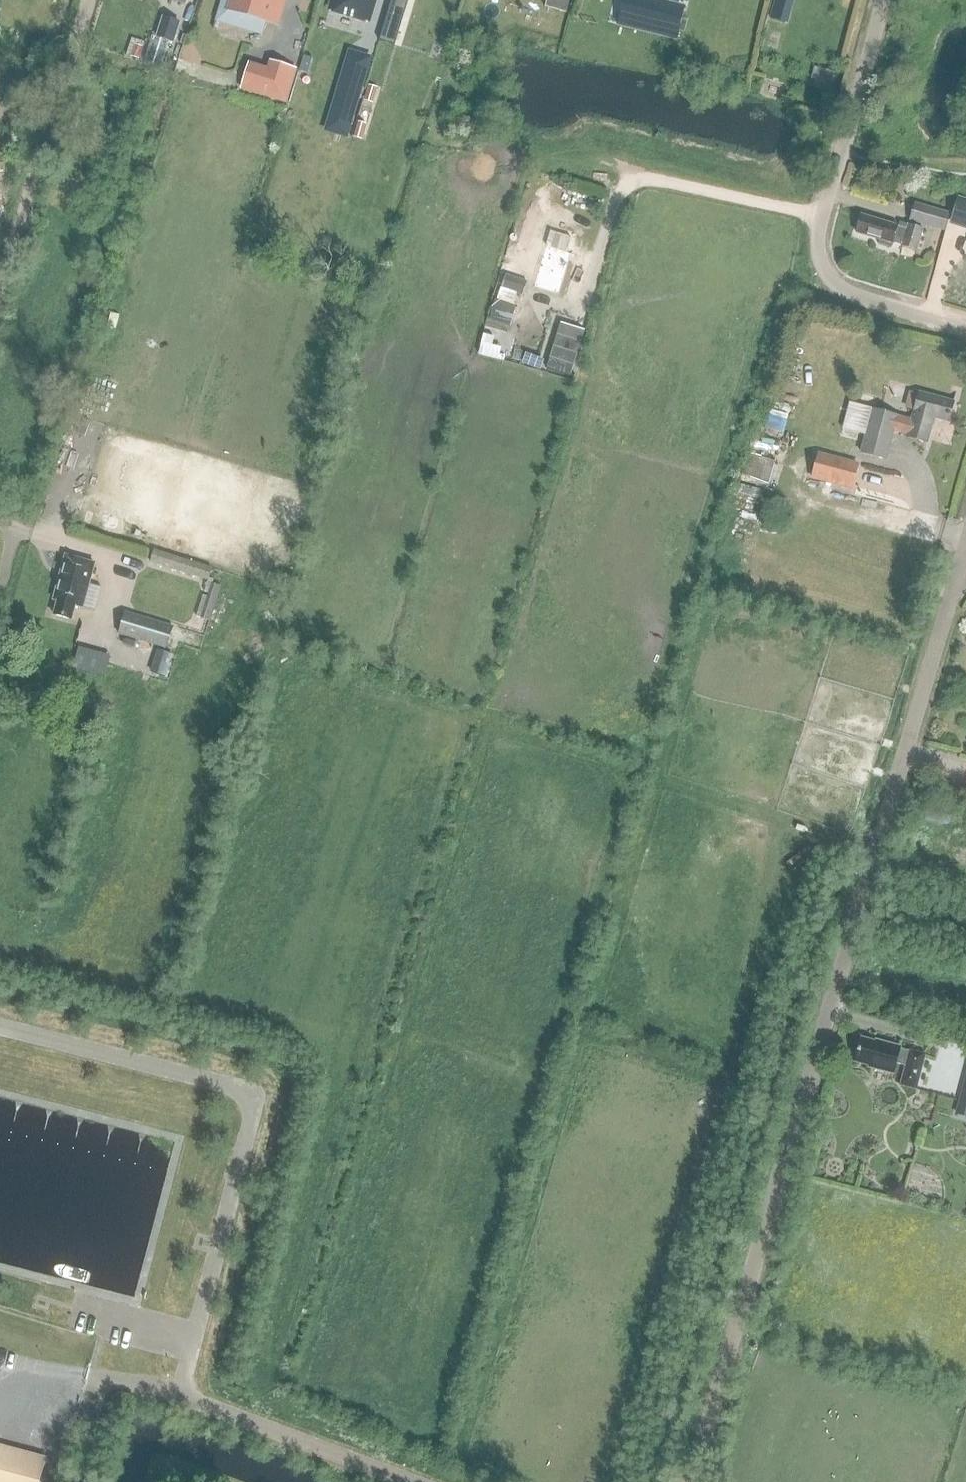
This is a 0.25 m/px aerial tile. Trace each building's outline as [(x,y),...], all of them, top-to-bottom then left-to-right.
[(222,7),(238,12),(234,24),(262,32),(270,7),(279,10),(283,0),(224,0),(222,7)] [(330,9),(338,12),(368,21),(374,0),(333,0),(330,9)] [(378,40),(394,45),(403,14),(389,10),(392,0),(391,0),(378,40)] [(565,13),(569,0),(546,0),(544,7),(565,13)] [(617,25),(675,39),(682,10),(643,0),(623,0),(617,25)] [(772,16),(791,22),(798,0),(777,0),(772,16)] [(163,18),(157,37),(172,42),(178,23),(163,18)] [(248,62),(240,89),(285,103),(296,68),(269,60),(266,67),(248,62)] [(342,75),(329,118),(348,123),(345,135),(346,135),(362,81),(342,75)] [(816,79),(814,87),(829,91),(831,84),(816,79)] [(950,223),(965,228),(965,202),(957,200),(950,223)] [(909,220),(944,230),(950,213),(914,202),(909,220)] [(901,246),(916,250),(922,228),(908,224),(906,229),(897,226),(897,225),(861,215),(856,233),(879,239),(878,244),(890,248),(892,243),(901,245),(901,246)] [(566,252),(570,237),(550,231),(534,283),(548,287),(552,275),(562,279),(570,253),(566,252)] [(515,260),(538,267),(547,239),(523,232),(515,260)] [(505,275),(501,288),(522,295),(526,281),(505,275)] [(499,357),(505,336),(489,332),(484,353),(499,357)] [(561,366),(572,367),(574,348),(563,347),(561,366)] [(948,421),(953,402),(919,393),(911,420),(871,409),(860,452),(885,459),(893,431),(907,435),(907,437),(926,442),(933,417),(948,421)] [(819,455),(813,477),(850,488),(856,465),(819,455)] [(161,552),(158,563),(179,569),(182,558),(161,552)] [(53,615),(71,619),(74,605),(82,607),(94,563),(65,555),(53,599),(57,601),(53,615)] [(187,560),(184,571),(210,579),(213,568),(187,560)] [(208,621),(219,586),(212,584),(201,618),(208,621)] [(117,633),(166,648),(173,626),(124,611),(117,633)] [(156,671),(171,673),(174,651),(160,649),(156,671)] [(900,1085),(916,1089),(925,1054),(909,1050),(909,1051),(899,1049),(900,1046),(875,1040),(875,1042),(861,1038),(854,1061),(869,1065),(868,1067),(893,1073),(895,1063),(905,1065),(900,1085)] [(909,1173),(922,1189),(936,1177),(922,1161),(909,1173)] [(43,1459),(0,1447),(0,1481),(36,1481),(43,1459)]
